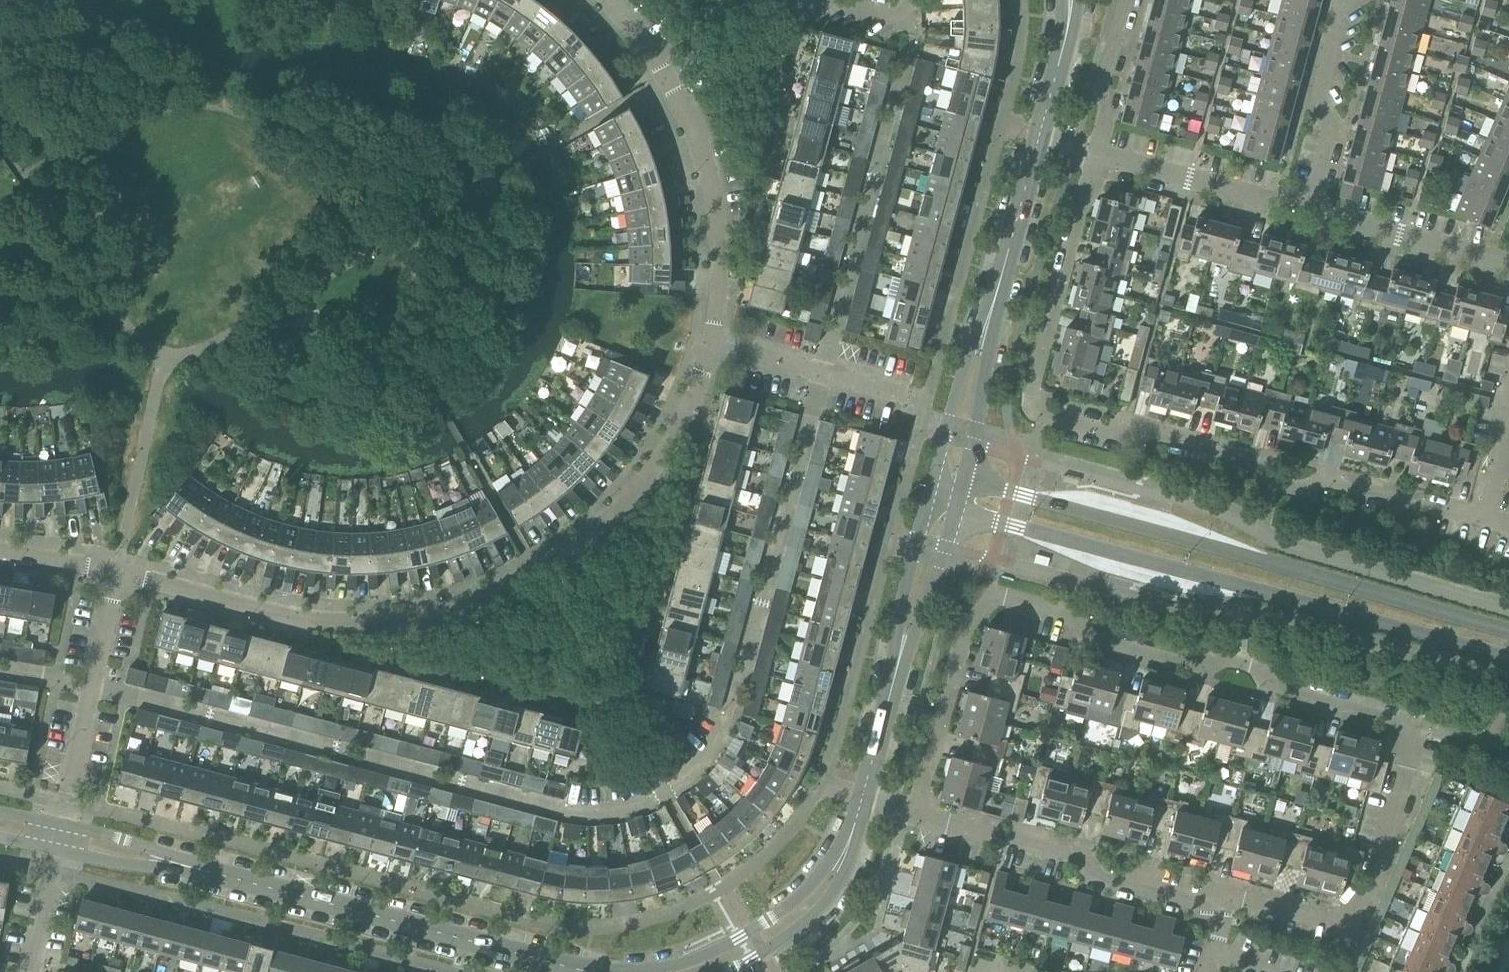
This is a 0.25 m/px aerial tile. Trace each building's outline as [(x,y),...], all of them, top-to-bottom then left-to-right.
[(420,7),(436,12),(440,0),(422,0),(420,7)] [(474,11),(479,0),(459,0),(457,4),(474,11)] [(490,20),(500,0),(479,0),(474,11),(490,20)] [(505,29),(523,0),(500,0),(490,20),(505,29)] [(519,38),(543,6),(540,3),(535,0),(523,0),(505,29),(519,38)] [(533,49),(559,19),(556,16),(547,9),(553,1),(553,0),(542,0),(540,3),(543,6),(519,38),(533,49)] [(1154,3),(1190,12),(1193,0),(1155,0),(1154,3)] [(1240,5),(1252,8),(1254,1),(1252,0),(1241,0),(1240,5)] [(1279,15),(1315,25),(1320,5),(1301,0),(1283,0),(1279,15)] [(1391,3),(1427,12),(1430,0),(1392,0),(1391,3)] [(1484,7),(1496,10),(1499,2),(1490,0),(1486,0),(1484,7)] [(1154,3),(1149,23),(1184,32),(1190,12),(1154,3)] [(1391,3),(1386,23),(1421,32),(1427,12),(1391,3)] [(533,49),(546,61),(574,32),(571,29),(562,22),(572,11),(565,5),(556,16),(559,19),(533,49)] [(953,20),(953,28),(1012,30),(1012,14),(1008,15),(1008,21),(1000,21),(1000,5),(964,8),(964,20),(953,20)] [(1252,8),(1240,5),(1238,12),(1250,16),(1252,8)] [(1496,10),(1484,7),(1482,14),(1494,17),(1496,10)] [(1219,12),(1217,20),(1229,23),(1231,15),(1219,12)] [(1463,14),(1461,21),(1473,25),(1475,17),(1463,14)] [(1279,15),(1274,35),(1310,44),(1315,25),(1279,15)] [(943,18),(930,18),(930,27),(944,26),(943,18)] [(546,61),(557,74),(588,47),(585,44),(577,36),(587,25),(581,19),(571,29),(574,32),(546,61)] [(1229,23),(1217,20),(1215,27),(1227,31),(1229,23)] [(1473,25),(1461,21),(1459,29),(1471,32),(1473,25)] [(1149,23),(1143,42),(1179,52),(1184,32),(1149,23)] [(1386,23),(1380,42),(1416,52),(1421,32),(1386,23)] [(964,36),(963,48),(998,54),(1000,38),(1007,38),(1007,45),(1011,45),(1012,30),(953,28),(952,35),(964,36)] [(822,31),(815,53),(858,65),(861,53),(853,50),(856,41),(823,32),(823,31),(822,31)] [(557,74),(569,88),(601,63),(598,59),(591,51),(602,41),(596,34),(585,44),(588,47),(557,74)] [(1274,35),(1269,55),(1304,64),(1310,44),(1274,35)] [(1232,37),(1229,44),(1242,48),(1244,40),(1232,37)] [(1476,38),(1474,46),(1486,49),(1488,42),(1476,38)] [(1143,42),(1138,62),(1174,72),(1179,52),(1143,42)] [(1380,42),(1375,62),(1411,71),(1416,52),(1380,42)] [(1242,48),(1229,44),(1227,52),(1240,55),(1242,48)] [(1486,49),(1474,46),(1472,53),(1484,57),(1486,49)] [(947,66),(959,69),(993,78),(1005,81),(1008,66),(1004,65),(1002,71),(995,69),(998,54),(963,48),(960,60),(949,58),(947,66)] [(569,88),(580,102),(613,79),(610,76),(604,66),(615,57),(610,50),(598,59),(601,63),(569,88)] [(1208,52),(1206,59),(1218,62),(1220,55),(1208,52)] [(815,53),(810,74),(845,83),(852,85),(858,65),(815,53)] [(1269,55),(1264,74),(1299,84),(1304,64),(1269,55)] [(1458,55),(1456,62),(1468,66),(1470,58),(1458,55)] [(918,58),(916,67),(930,71),(933,62),(918,58)] [(1218,62),(1206,59),(1204,67),(1216,70),(1218,62)] [(876,69),(891,73),(893,64),(879,61),(876,69)] [(1138,62),(1133,82),(1169,91),(1174,72),(1138,62)] [(1375,62),(1370,82),(1406,91),(1411,71),(1375,62)] [(1468,66),(1456,62),(1454,70),(1466,73),(1468,66)] [(613,79),(580,102),(589,118),(623,98),(624,98),(615,83),(628,75),(622,67),(610,76),(613,79)] [(959,69),(953,90),(987,99),(993,78),(959,69)] [(810,74),(804,95),(839,104),(845,83),(810,74)] [(1264,74),(1258,94),(1294,104),(1299,84),(1264,74)] [(1221,76),(1219,84),(1231,87),(1233,79),(1221,76)] [(1459,76),(1457,84),(1469,87),(1471,80),(1459,76)] [(871,90),(885,94),(888,85),(873,81),(871,90)] [(1133,82),(1128,101),(1163,111),(1169,91),(1133,82)] [(1370,82),(1365,101),(1400,111),(1406,91),(1370,82)] [(1231,87),(1219,84),(1217,91),(1229,95),(1231,87)] [(1469,87),(1457,84),(1455,92),(1468,95),(1469,87)] [(953,90),(947,111),(982,120),(987,99),(953,90)] [(909,91),(907,100),(921,104),(924,95),(909,91)] [(1198,91),(1196,99),(1208,102),(1210,94),(1198,91)] [(1435,91),(1433,99),(1445,102),(1448,94),(1435,91)] [(1258,94),(1253,114),(1289,123),(1294,104),(1258,94)] [(804,95),(799,116),(834,125),(839,104),(804,95)] [(1208,102),(1196,99),(1194,106),(1206,109),(1208,102)] [(1445,102),(1433,99),(1431,106),(1443,110),(1445,102)] [(921,104),(907,100),(904,108),(919,112),(921,104)] [(1496,119),(1508,125),(1508,102),(1504,100),(1496,119)] [(1163,111),(1128,101),(1122,122),(1158,132),(1163,111)] [(1365,101),(1359,121),(1395,131),(1400,111),(1365,101)] [(865,111),(880,115),(882,106),(868,102),(865,111)] [(595,129),(604,145),(640,127),(642,131),(655,124),(651,116),(638,123),(630,108),(629,108),(629,109),(595,129)] [(947,111),(942,131),(976,141),(982,120),(947,111)] [(1253,114),(1248,133),(1283,143),(1289,123),(1253,114)] [(799,116),(793,137),(828,146),(834,125),(799,116)] [(1210,116),(1208,123),(1221,126),(1223,119),(1210,116)] [(1449,116),(1447,123),(1459,127),(1461,119),(1449,116)] [(1488,138),(1508,147),(1508,125),(1496,119),(1488,138)] [(1359,121),(1354,141),(1390,150),(1395,131),(1359,121)] [(862,123),(860,132),(874,136),(877,127),(862,123)] [(1221,126),(1208,123),(1206,131),(1219,134),(1221,126)] [(1459,127),(1447,123),(1445,131),(1457,134),(1459,127)] [(604,145),(611,160),(649,145),(650,150),(664,144),(661,136),(647,141),(642,131),(640,127),(604,145)] [(1425,130),(1423,138),(1435,141),(1437,134),(1425,130)] [(942,131),(936,152),(971,162),(976,141),(942,131)] [(1199,134),(1187,131),(1185,138),(1197,142),(1199,134)] [(898,133),(896,141),(910,145),(913,137),(898,133)] [(1283,143),(1248,133),(1242,154),(1278,164),(1283,143)] [(793,137),(788,157),(822,167),(828,146),(793,137)] [(1423,138),(1421,146),(1427,147),(1433,149),(1435,141),(1423,138)] [(1480,157),(1508,169),(1508,147),(1488,138),(1480,157)] [(910,145),(896,141),(893,150),(908,154),(910,145)] [(1354,141),(1349,160),(1385,170),(1390,150),(1354,141)] [(856,144),(854,153),(869,157),(871,148),(856,144)] [(611,160),(617,177),(656,164),(657,169),(671,164),(668,156),(654,160),(650,150),(649,145),(611,160)] [(936,152),(931,173),(965,182),(971,162),(936,152)] [(1432,153),(1430,161),(1442,164),(1444,157),(1432,153)] [(788,157),(782,179),(817,188),(822,167),(788,157)] [(1472,175),(1506,190),(1508,182),(1508,169),(1480,157),(1472,175)] [(1343,181),(1345,182),(1363,186),(1379,191),(1385,170),(1349,160),(1343,181)] [(1442,164),(1430,161),(1428,169),(1440,172),(1442,164)] [(890,162),(884,183),(899,187),(905,166),(890,162)] [(617,177),(604,181),(609,198),(622,194),(662,184),(663,188),(677,184),(675,176),(660,180),(657,169),(656,164),(617,177)] [(848,174),(863,178),(866,169),(851,165),(848,174)] [(1408,168),(1406,176),(1419,179),(1421,172),(1408,168)] [(931,173),(925,194),(960,203),(965,182),(931,173)] [(1472,175),(1464,194),(1498,209),(1506,190),(1472,175)] [(1419,179),(1406,176),(1404,183),(1417,187),(1419,179)] [(782,179),(776,200),(811,209),(817,188),(782,179)] [(1426,180),(1423,188),(1431,191),(1434,183),(1426,180)] [(1363,186),(1345,182),(1341,197),(1359,201),(1363,186)] [(884,183),(879,204),(894,208),(899,187),(884,183)] [(622,194),(626,211),(666,204),(667,208),(681,205),(680,197),(665,199),(663,188),(662,184),(622,194)] [(845,186),(843,195),(858,199),(860,190),(845,186)] [(1102,197),(1096,219),(1133,229),(1139,209),(1144,211),(1148,197),(1117,189),(1114,200),(1102,197)] [(925,194),(919,215),(954,224),(960,203),(925,194)] [(1421,201),(1431,204),(1433,197),(1421,194),(1419,201),(1421,201)] [(1498,209),(1464,194),(1456,214),(1489,228),(1498,209)] [(776,200),(771,221),(806,230),(811,209),(776,200)] [(1162,237),(1174,240),(1183,207),(1171,203),(1162,237)] [(626,211),(629,229),(669,224),(670,228),(684,226),(683,217),(669,219),(667,208),(666,204),(626,211)] [(879,204),(873,225),(888,229),(894,208),(879,204)] [(854,211),(839,207),(837,216),(852,220),(854,211)] [(919,215),(914,236),(948,246),(954,224),(919,215)] [(1191,255),(1210,260),(1220,223),(1198,217),(1195,228),(1184,225),(1176,257),(1189,260),(1191,255)] [(1102,244),(1099,255),(1130,263),(1134,250),(1128,249),(1133,229),(1096,219),(1090,241),(1102,244)] [(583,221),(573,222),(576,236),(585,234),(583,221)] [(771,221),(765,242),(800,251),(806,230),(771,221)] [(1229,271),(1241,274),(1250,243),(1239,240),(1242,229),(1220,223),(1210,260),(1230,265),(1229,271)] [(629,229),(630,247),(671,244),(671,248),(686,247),(685,238),(671,239),(670,228),(669,224),(629,229)] [(873,225),(868,246),(882,250),(888,229),(873,225)] [(832,237),(846,241),(849,232),(834,228),(832,237)] [(1256,272),(1275,277),(1285,240),(1263,234),(1260,246),(1250,243),(1241,274),(1254,278),(1256,272)] [(914,236),(908,257),(943,266),(948,246),(914,236)] [(1294,288),(1306,292),(1315,260),(1304,257),(1307,246),(1285,240),(1275,277),(1295,282),(1294,288)] [(765,242),(760,262),(795,272),(800,251),(765,242)] [(630,247),(631,265),(672,264),(672,268),(686,268),(686,260),(672,259),(671,248),(671,244),(630,247)] [(868,246),(862,267),(877,271),(882,250),(868,246)] [(826,258),(841,262),(843,253),(828,249),(826,258)] [(1321,289),(1340,295),(1350,257),(1328,252),(1325,263),(1315,260),(1306,292),(1319,295),(1321,289)] [(1085,262),(1079,284),(1116,294),(1121,274),(1127,276),(1130,263),(1099,255),(1096,265),(1085,262)] [(908,257),(903,278),(937,287),(943,266),(908,257)] [(1358,306),(1371,309),(1380,278),(1369,275),(1372,263),(1350,257),(1340,295),(1360,300),(1358,306)] [(1158,260),(1156,270),(1165,272),(1168,262),(1158,260)] [(760,262),(754,283),(789,292),(795,272),(760,262)] [(672,264),(631,265),(631,283),(670,285),(670,289),(685,290),(686,281),(671,280),(672,268),(672,264)] [(877,271),(862,267),(857,288),(871,292),(877,271)] [(1386,307),(1405,312),(1415,275),(1393,269),(1390,280),(1380,278),(1371,309),(1384,312),(1386,307)] [(823,270),(820,279),(835,283),(837,274),(823,270)] [(1165,272),(1156,270),(1153,280),(1163,282),(1165,272)] [(1423,323),(1436,326),(1445,295),(1434,292),(1437,281),(1415,275),(1405,312),(1425,317),(1423,323)] [(903,278),(897,299),(932,308),(937,287),(903,278)] [(789,292),(754,283),(748,306),(749,306),(750,305),(783,314),(789,292)] [(1085,309),(1082,320),(1113,328),(1117,315),(1111,314),(1116,294),(1079,284),(1073,306),(1085,309)] [(1451,324),(1470,329),(1480,292),(1458,286),(1455,298),(1445,295),(1436,326),(1449,330),(1451,324)] [(857,288),(851,309),(866,313),(871,292),(857,288)] [(815,300),(830,304),(832,295),(817,291),(815,300)] [(1470,329),(1490,334),(1488,340),(1502,344),(1508,317),(1508,312),(1499,309),(1502,298),(1480,292),(1470,329)] [(1175,297),(1166,294),(1163,304),(1173,306),(1175,297)] [(897,299),(892,320),(926,329),(932,308),(897,299)] [(866,313),(851,309),(845,330),(860,334),(866,313)] [(1172,312),(1162,309),(1159,319),(1169,321),(1172,312)] [(1221,311),(1219,319),(1229,321),(1231,312),(1221,309),(1221,311)] [(812,312),(809,321),(824,325),(826,315),(812,312)] [(1231,312),(1229,321),(1239,324),(1241,314),(1231,312)] [(926,329),(892,320),(886,341),(919,351),(920,352),(926,329)] [(1068,327),(1062,349),(1099,359),(1104,339),(1110,341),(1113,328),(1082,320),(1079,330),(1068,327)] [(824,325),(809,321),(804,339),(819,343),(824,325)] [(1215,334),(1225,336),(1227,327),(1217,324),(1215,334)] [(1141,325),(1139,335),(1148,337),(1151,327),(1141,325)] [(1227,327),(1225,336),(1235,339),(1237,330),(1227,327)] [(1286,329),(1283,339),(1293,341),(1296,332),(1286,329)] [(1296,332),(1293,341),(1303,344),(1305,335),(1296,332)] [(1148,337),(1139,335),(1136,345),(1145,347),(1148,337)] [(1328,347),(1359,356),(1361,347),(1330,338),(1328,347)] [(1281,348),(1291,351),(1293,341),(1283,339),(1281,348)] [(1293,341),(1291,351),(1301,353),(1303,344),(1293,341)] [(1361,347),(1359,356),(1369,358),(1371,349),(1361,347)] [(603,356),(596,372),(605,377),(642,394),(643,390),(648,380),(662,385),(665,377),(651,371),(649,375),(631,368),(634,360),(635,359),(609,348),(608,352),(605,357),(603,356)] [(1099,359),(1062,349),(1056,371),(1067,374),(1064,385),(1096,394),(1099,380),(1093,379),(1099,359)] [(1149,402),(1171,408),(1181,371),(1161,366),(1163,360),(1149,356),(1141,388),(1152,391),(1149,402)] [(1347,359),(1343,376),(1353,378),(1357,362),(1347,359)] [(1414,371),(1424,373),(1426,364),(1416,361),(1414,371)] [(1357,362),(1353,378),(1363,381),(1367,364),(1357,362)] [(1426,364),(1424,373),(1434,376),(1436,366),(1426,364)] [(1447,366),(1444,379),(1456,382),(1460,369),(1447,366)] [(1128,367),(1119,398),(1131,402),(1139,370),(1128,367)] [(1196,402),(1206,405),(1215,374),(1202,371),(1200,376),(1181,371),(1171,408),(1193,414),(1196,402)] [(1214,420),(1236,425),(1246,388),(1226,383),(1227,377),(1215,374),(1206,405),(1217,408),(1214,420)] [(1412,376),(1407,396),(1417,398),(1420,388),(1422,379),(1412,376)] [(605,377),(597,392),(632,412),(634,408),(640,398),(653,405),(657,397),(643,390),(642,394),(605,377)] [(1422,379),(1420,388),(1430,391),(1432,382),(1422,379)] [(1483,379),(1481,388),(1492,391),(1495,382),(1483,379)] [(1261,420),(1271,423),(1280,391),(1267,388),(1265,394),(1246,388),(1236,425),(1258,431),(1261,420)] [(1279,437),(1301,443),(1311,406),(1291,400),(1292,395),(1280,391),(1271,423),(1282,425),(1279,437)] [(597,392),(588,407),(622,430),(624,426),(630,416),(643,423),(647,416),(634,408),(632,412),(597,392)] [(725,393),(719,416),(754,425),(759,403),(726,394),(726,393),(725,393)] [(1477,403),(1488,406),(1491,397),(1479,394),(1477,403)] [(1326,437),(1336,440),(1345,409),(1332,405),(1330,411),(1311,406),(1301,443),(1323,449),(1326,437)] [(588,407),(578,422),(610,446),(613,443),(619,433),(631,441),(636,434),(624,426),(622,430),(588,407)] [(1344,454),(1366,460),(1376,423),(1356,418),(1357,412),(1345,409),(1336,440),(1347,443),(1344,454)] [(719,416),(713,437),(748,446),(754,425),(719,416)] [(578,422),(567,436),(597,462),(600,459),(607,450),(619,459),(624,452),(613,443),(610,446),(578,422)] [(1391,454),(1401,457),(1410,426),(1397,422),(1395,428),(1376,423),(1366,460),(1388,466),(1391,454)] [(779,432),(794,436),(797,427),(782,423),(779,432)] [(1409,472),(1431,477),(1441,440),(1421,435),(1422,429),(1410,426),(1401,457),(1412,460),(1409,472)] [(862,430),(856,452),(891,461),(897,439),(896,438),(895,439),(862,430)] [(818,433),(816,441),(830,445),(833,436),(818,433)] [(567,436),(555,448),(583,477),(587,474),(594,465),(606,475),(611,468),(600,459),(597,462),(567,436)] [(713,437),(708,457),(742,467),(748,446),(713,437)] [(1441,440),(1431,477),(1453,483),(1456,472),(1467,475),(1475,443),(1462,440),(1460,446),(1441,440)] [(830,445),(816,441),(813,450),(828,454),(830,445)] [(774,453),(789,457),(791,448),(776,444),(774,453)] [(555,448),(542,461),(569,491),(572,488),(580,480),(591,490),(597,484),(587,474),(583,477),(555,448)] [(856,452),(851,473),(885,482),(891,461),(856,452)] [(92,454),(74,458),(81,498),(86,497),(97,495),(100,509),(109,507),(105,491),(101,492),(92,454)] [(708,457),(702,478),(737,488),(742,467),(708,457)] [(74,458),(57,460),(61,501),(66,500),(77,498),(80,513),(88,511),(86,497),(81,498),(74,458)] [(57,460),(40,462),(41,502),(45,502),(57,501),(58,515),(67,515),(66,500),(61,501),(57,460)] [(0,501),(5,501),(16,502),(16,517),(25,517),(25,502),(21,502),(22,462),(4,461),(0,501)] [(542,461),(528,472),(553,504),(557,501),(565,494),(575,505),(582,499),(572,488),(569,491),(542,461)] [(40,462),(22,462),(21,502),(25,502),(37,502),(37,517),(46,517),(45,502),(41,502),(40,462)] [(768,474),(783,477),(785,469),(771,465),(768,474)] [(528,472),(514,482),(537,516),(540,513),(550,507),(558,518),(565,513),(557,501),(553,504),(528,472)] [(851,473),(845,494),(880,503),(885,482),(851,473)] [(807,474),(804,483),(819,487),(821,478),(807,474)] [(168,510),(178,517),(181,520),(204,486),(190,476),(165,506),(163,504),(152,516),(159,522),(168,510)] [(702,478),(697,499),(731,508),(737,488),(702,478)] [(537,516),(514,482),(499,492),(518,526),(518,527),(533,518),(541,530),(548,525),(540,513),(537,516)] [(819,487),(804,483),(802,492),(817,496),(819,487)] [(185,522),(195,528),(198,531),(219,496),(204,486),(181,520),(178,517),(169,529),(177,534),(185,522)] [(780,490),(765,486),(763,494),(777,498),(780,490)] [(845,494),(840,515),(874,524),(880,503),(845,494)] [(202,533),(212,539),(216,541),(235,505),(219,496),(198,531),(195,528),(187,541),(195,545),(202,533)] [(468,497),(452,504),(472,551),(468,553),(477,575),(485,571),(476,549),(486,545),(490,543),(473,506),(468,497)] [(488,498),(473,506),(490,543),(486,545),(497,566),(505,562),(494,541),(509,533),(509,532),(508,532),(488,498)] [(697,499),(691,520),(726,529),(731,508),(697,499)] [(452,504),(437,510),(440,520),(453,558),(449,560),(456,582),(464,579),(457,557),(468,553),(472,551),(452,504)] [(220,543),(230,548),(234,549),(250,512),(235,505),(216,541),(212,539),(206,551),(213,556),(220,543)] [(757,515),(772,519),(774,510),(760,506),(757,515)] [(239,551),(249,555),(253,557),(267,518),(250,512),(234,549),(230,548),(225,561),(233,564),(239,551)] [(840,515),(834,536),(869,545),(874,524),(840,515)] [(796,516),(793,525),(808,529),(810,520),(796,516)] [(257,558),(268,562),(273,563),(284,524),(267,518),(253,557),(249,555),(244,569),(253,572),(257,558)] [(440,520),(423,525),(433,564),(429,565),(433,579),(441,577),(437,563),(449,560),(453,558),(440,520)] [(691,520),(685,541),(720,550),(726,529),(691,520)] [(277,564),(288,567),(292,568),(301,528),(284,524),(273,563),(268,562),(264,576),(273,578),(277,564)] [(423,525),(406,529),(413,569),(409,569),(412,584),(421,582),(418,568),(429,565),(433,564),(423,525)] [(754,527),(752,536),(766,540),(769,531),(754,527)] [(297,569),(308,571),(312,571),(318,531),(301,528),(292,568),(288,567),(285,581),(294,583),(297,569)] [(406,529),(388,532),(393,572),(389,572),(391,587),(400,586),(398,571),(409,569),(413,569),(406,529)] [(317,572),(328,573),(333,573),(336,533),(318,531),(312,571),(308,571),(306,585),(315,586),(317,572)] [(388,532),(371,533),(373,574),(369,574),(370,589),(378,588),(378,573),(389,572),(393,572),(388,532)] [(337,574),(349,574),(353,574),(353,534),(336,533),(333,573),(328,573),(327,588),(336,588),(337,574)] [(353,574),(349,574),(348,589),(357,589),(357,574),(369,574),(373,574),(371,533),(353,534),(353,574)] [(834,536),(828,556),(863,565),(869,545),(834,536)] [(685,541),(680,562),(715,572),(726,575),(732,553),(720,550),(685,541)] [(748,549),(746,558),(761,561),(763,552),(748,549)] [(828,556),(823,578),(857,587),(863,565),(828,556)] [(784,558),(782,567),(797,571),(799,562),(784,558)] [(680,562),(674,583),(709,592),(715,572),(680,562)] [(797,571),(782,567),(780,575),(794,579),(797,571)] [(743,570),(740,578),(755,582),(757,574),(743,570)] [(264,576),(261,586),(270,589),(273,578),(264,576)] [(8,616),(14,581),(0,578),(0,615),(8,616)] [(737,591),(735,600),(750,603),(755,582),(740,578),(737,591)] [(823,578),(817,599),(852,608),(857,587),(823,578)] [(8,616),(29,620),(36,584),(14,581),(8,616)] [(285,581),(283,592),(291,594),(294,583),(285,581)] [(674,583),(669,604),(703,613),(709,592),(674,583)] [(36,584),(29,620),(52,624),(58,589),(59,588),(36,584)] [(817,599),(812,620),(846,629),(852,608),(817,599)] [(773,600),(771,609),(786,613),(788,604),(773,600)] [(669,604),(663,625),(698,634),(703,613),(669,604)] [(786,613),(771,609),(769,617),(783,621),(786,613)] [(156,646),(177,651),(186,617),(164,611),(163,613),(164,613),(156,646)] [(729,620),(744,624),(746,615),(732,611),(729,620)] [(177,651),(198,657),(207,623),(186,617),(177,651)] [(812,620),(806,640),(841,650),(846,629),(812,620)] [(198,657),(219,663),(228,628),(207,623),(198,657)] [(663,625),(658,646),(692,655),(698,634),(663,625)] [(987,626),(981,648),(1021,659),(1027,637),(987,626)] [(219,663),(240,668),(249,634),(228,628),(219,663)] [(724,641),(738,645),(741,636),(726,632),(724,641)] [(240,668),(261,674),(270,640),(249,634),(240,668)] [(3,643),(1,658),(22,661),(25,642),(4,639),(3,643)] [(25,642),(22,661),(31,663),(34,648),(35,641),(26,639),(25,642)] [(261,674),(282,679),(291,645),(270,640),(261,674)] [(806,640),(801,661),(835,670),(841,650),(806,640)] [(762,642),(760,650),(774,654),(776,645),(762,642)] [(282,679),(303,685),(312,651),(291,645),(282,679)] [(1057,645),(1051,666),(1064,670),(1070,648),(1057,645)] [(658,646),(652,667),(687,676),(692,655),(658,646)] [(993,674),(990,685),(1021,693),(1026,674),(1018,672),(1021,659),(981,648),(976,670),(993,674)] [(774,654),(760,650),(757,659),(772,663),(774,654)] [(303,685),(324,691),(333,656),(312,651),(303,685)] [(721,653),(718,662),(733,666),(735,657),(721,653)] [(324,691),(345,696),(354,662),(333,656),(324,691)] [(801,661),(795,682),(830,691),(835,670),(801,661)] [(1058,692),(1055,703),(1054,706),(1066,709),(1065,712),(1087,718),(1101,667),(1079,661),(1074,678),(1062,675),(1058,692)] [(345,696),(366,702),(375,668),(354,662),(345,696)] [(126,682),(145,687),(149,673),(149,672),(130,667),(126,682)] [(687,676),(652,667),(646,688),(681,697),(687,676)] [(1101,667),(1087,718),(1119,727),(1128,693),(1118,690),(1122,673),(1101,667)] [(366,702),(387,708),(396,673),(375,668),(366,702)] [(149,673),(145,687),(154,690),(158,675),(149,673)] [(387,708),(408,713),(417,679),(396,673),(387,708)] [(715,674),(713,683),(727,687),(730,678),(715,674)] [(170,678),(166,693),(175,695),(179,681),(170,678)] [(1141,720),(1155,724),(1165,684),(1143,678),(1139,695),(1128,693),(1119,727),(1117,736),(1129,739),(1137,734),(1141,720)] [(408,713),(429,719),(438,684),(417,679),(408,713)] [(7,696),(16,698),(19,683),(10,681),(7,696)] [(795,682),(789,703),(824,712),(830,691),(795,682)] [(19,683),(16,698),(15,705),(37,709),(41,687),(19,683)] [(751,683),(749,692),(763,696),(765,687),(751,683)] [(188,698),(196,701),(200,686),(191,684),(188,698)] [(208,704),(229,710),(233,695),(235,690),(213,684),(208,704)] [(429,719),(450,725),(459,690),(438,684),(429,719)] [(1166,736),(1185,741),(1193,710),(1183,707),(1187,690),(1165,684),(1155,724),(1168,728),(1166,736)] [(970,691),(964,713),(1004,724),(1008,710),(1016,712),(1021,693),(990,685),(987,696),(970,691)] [(1055,703),(1058,692),(1044,688),(1041,699),(1055,703)] [(450,725),(471,730),(480,696),(459,690),(450,725)] [(763,696),(749,692),(746,701),(761,705),(763,696)] [(233,695),(229,710),(238,712),(242,697),(233,695)] [(707,704),(722,708),(724,699),(709,695),(707,704)] [(481,733),(492,736),(501,701),(480,696),(471,730),(469,738),(479,740),(481,733)] [(1206,738),(1220,741),(1230,701),(1208,696),(1204,713),(1193,710),(1185,741),(1204,746),(1206,738)] [(254,701),(250,715),(271,721),(275,706),(254,701)] [(492,736),(512,741),(522,707),(501,701),(492,736)] [(1231,753),(1250,758),(1258,727),(1248,724),(1252,707),(1230,701),(1220,741),(1233,745),(1231,753)] [(789,703),(784,724),(818,733),(824,712),(789,703)] [(275,706),(271,721),(280,723),(283,709),(275,706)] [(512,741),(533,747),(542,712),(522,707),(512,741)] [(148,726),(157,729),(161,714),(152,712),(148,726)] [(292,726),(301,729),(305,714),(296,712),(292,726)] [(533,747),(554,752),(563,718),(542,712),(533,747)] [(5,760),(11,725),(13,715),(0,713),(0,759),(5,760)] [(964,713),(958,735),(975,739),(973,750),(1004,758),(1010,760),(1014,745),(1008,743),(1009,739),(1001,737),(1004,724),(964,713)] [(1271,755),(1285,759),(1295,719),(1273,713),(1269,730),(1258,727),(1250,758),(1269,763),(1271,755)] [(161,714),(157,729),(166,731),(169,716),(161,714)] [(563,718),(554,752),(576,758),(581,738),(590,740),(595,720),(587,717),(585,724),(563,718)] [(317,718),(314,732),(322,734),(326,720),(317,718)] [(1296,771),(1315,776),(1323,744),(1312,742),(1317,724),(1295,719),(1285,759),(1298,762),(1296,771)] [(741,721),(738,729),(752,734),(755,726),(741,721)] [(190,737),(199,740),(203,725),(194,723),(190,737)] [(334,738),(343,740),(347,725),(338,723),(334,738)] [(784,724),(777,744),(811,757),(818,733),(784,724)] [(1050,724),(1047,734),(1054,735),(1057,726),(1050,724)] [(11,725),(5,760),(28,764),(28,762),(33,728),(11,725)] [(203,725),(199,740),(207,742),(211,727),(203,725)] [(368,731),(359,729),(355,743),(364,745),(368,731)] [(752,734),(738,729),(735,736),(749,742),(752,734)] [(1323,744),(1315,776),(1347,784),(1349,776),(1360,736),(1338,730),(1334,747),(1323,744)] [(232,749),(240,751),(244,736),(236,734),(232,749)] [(380,734),(376,749),(385,751),(388,736),(380,734)] [(244,736),(240,751),(249,753),(253,739),(244,736)] [(1360,736),(1349,776),(1363,779),(1361,788),(1381,793),(1389,762),(1377,759),(1382,742),(1360,736)] [(409,742),(401,740),(397,754),(405,757),(409,742)] [(777,744),(769,762),(800,779),(811,757),(777,744)] [(274,760),(282,762),(286,747),(278,745),(274,760)] [(431,748),(422,745),(418,760),(427,762),(431,748)] [(286,747),(282,762),(291,764),(295,750),(286,747)] [(118,783),(141,789),(150,755),(128,749),(119,782),(118,782),(118,783)] [(728,749),(723,756),(736,765),(741,758),(728,749)] [(999,777),(1004,758),(973,750),(970,760),(953,756),(947,778),(987,789),(999,792),(1003,778),(999,777)] [(443,751),(439,766),(448,768),(452,753),(443,751)] [(141,789),(161,795),(171,760),(150,755),(141,789)] [(316,771),(324,773),(328,759),(320,756),(316,771)] [(736,765),(723,756),(719,763),(731,772),(736,765)] [(460,771),(469,774),(473,759),(464,757),(460,771)] [(328,759),(324,773),(333,776),(337,761),(328,759)] [(161,795),(182,801),(192,766),(171,760),(161,795)] [(481,777),(489,779),(494,764),(484,762),(481,777)] [(769,762),(758,780),(788,800),(800,779),(769,762)] [(1033,780),(1037,768),(1021,763),(1018,776),(1033,780)] [(1037,816),(1060,822),(1072,773),(1039,764),(1030,795),(1042,798),(1037,816)] [(182,801),(203,806),(212,772),(192,766),(182,801)] [(501,782),(510,784),(514,770),(505,767),(501,782)] [(357,782),(366,785),(370,770),(361,768),(357,782)] [(370,770),(366,785),(375,787),(379,772),(370,770)] [(203,806),(224,812),(233,777),(212,772),(203,806)] [(1436,772),(1431,782),(1440,786),(1445,776),(1436,772)] [(526,773),(522,788),(531,790),(535,775),(526,773)] [(1095,813),(1096,813),(1105,782),(1072,773),(1060,822),(1081,827),(1087,805),(1096,808),(1095,813)] [(709,774),(703,780),(713,791),(720,785),(709,774)] [(224,812),(245,817),(254,783),(233,777),(224,812)] [(543,793),(552,796),(556,781),(547,778),(543,793)] [(987,789),(947,778),(941,800),(981,810),(987,789)] [(399,793),(408,796),(412,781),(403,779),(399,793)] [(713,791),(703,780),(697,786),(707,797),(713,791)] [(758,780),(746,796),(773,819),(788,800),(758,780)] [(412,781),(408,796),(417,798),(421,783),(412,781)] [(1102,833),(1124,839),(1135,799),(1121,795),(1124,787),(1105,782),(1096,813),(1097,813),(1099,809),(1108,811),(1102,833)] [(1431,782),(1427,792),(1436,796),(1440,786),(1431,782)] [(245,817),(266,823),(275,788),(254,783),(245,817)] [(1017,796),(1028,799),(1031,787),(1020,784),(1017,796)] [(1459,806),(1504,825),(1508,814),(1508,803),(1468,785),(1459,806)] [(266,823),(287,829),(296,794),(275,788),(266,823)] [(320,788),(317,800),(308,834),(329,840),(338,805),(341,794),(320,788)] [(441,805),(450,807),(454,792),(445,790),(441,805)] [(454,792),(450,807),(458,809),(462,795),(454,792)] [(1427,792),(1423,802),(1432,806),(1436,796),(1427,792)] [(287,829),(308,834),(317,800),(296,794),(287,829)] [(1160,830),(1161,830),(1170,799),(1151,794),(1148,802),(1135,799),(1124,839),(1146,845),(1152,823),(1162,825),(1160,830)] [(677,799),(685,812),(692,808),(685,795),(677,799)] [(746,796),(732,811),(756,837),(773,819),(746,796)] [(1011,818),(1023,822),(1029,800),(1016,796),(1011,818)] [(1167,850),(1189,856),(1200,816),(1186,812),(1189,804),(1170,799),(1161,830),(1163,831),(1164,826),(1173,828),(1167,850)] [(496,804),(487,801),(483,816),(482,822),(490,824),(492,818),(496,804)] [(1423,802),(1418,812),(1427,816),(1432,806),(1423,802)] [(350,845),(371,851),(380,816),(382,809),(361,803),(359,811),(350,845)] [(1343,803),(1340,813),(1355,817),(1358,807),(1343,803)] [(496,804),(492,818),(500,821),(504,806),(496,804)] [(329,840),(350,845),(359,811),(338,805),(329,840)] [(673,819),(665,806),(658,810),(666,823),(673,819)] [(1459,806),(1442,846),(1487,865),(1504,825),(1459,806)] [(732,811),(716,824),(737,853),(756,837),(732,811)] [(1225,847),(1226,848),(1235,816),(1215,811),(1213,820),(1200,816),(1189,856),(1211,862),(1217,840),(1227,843),(1225,847)] [(1437,811),(1434,818),(1442,822),(1445,814),(1437,811)] [(525,827),(534,829),(537,815),(529,812),(525,827)] [(1418,812),(1414,822),(1423,826),(1427,816),(1418,812)] [(537,815),(534,829),(542,832),(546,817),(537,815)] [(380,816),(371,851),(392,856),(401,822),(380,816)] [(644,816),(636,819),(641,833),(649,831),(644,816)] [(1232,867),(1254,873),(1265,833),(1251,830),(1253,821),(1235,816),(1226,848),(1227,848),(1228,843),(1238,846),(1232,867)] [(1350,817),(1348,825),(1356,827),(1358,819),(1350,817)] [(641,833),(636,819),(628,821),(633,836),(641,833)] [(392,856),(413,862),(422,828),(401,822),(392,856)] [(564,837),(572,839),(574,824),(566,822),(564,837)] [(1414,822),(1410,832),(1419,836),(1423,826),(1414,822)] [(574,824),(572,839),(580,840),(583,825),(574,824)] [(614,824),(605,825),(607,840),(615,839),(614,824)] [(698,846),(697,846),(710,870),(712,869),(737,853),(716,824),(698,836),(703,843),(698,846)] [(607,840),(605,825),(597,825),(598,840),(607,840)] [(413,862),(434,868),(443,833),(422,828),(413,862)] [(1290,864),(1291,865),(1299,833),(1280,828),(1278,837),(1265,833),(1254,873),(1276,879),(1282,857),(1291,860),(1290,864)] [(1410,832),(1406,842),(1415,846),(1419,836),(1410,832)] [(434,868),(455,873),(464,839),(443,833),(434,868)] [(1297,885),(1319,891),(1332,842),(1299,833),(1291,865),(1292,865),(1293,860),(1303,863),(1297,885)] [(455,873),(476,879),(485,844),(464,839),(455,873)] [(687,842),(668,852),(682,885),(705,873),(710,870),(697,846),(691,850),(687,842)] [(1332,842),(1319,891),(1341,896),(1345,879),(1357,882),(1365,851),(1332,842)] [(1406,842),(1401,852),(1410,856),(1415,846),(1406,842)] [(476,879),(496,884),(506,850),(485,844),(476,879)] [(1442,846),(1424,886),(1470,905),(1487,865),(1442,846)] [(496,884),(517,890),(527,855),(506,850),(496,884)] [(668,852),(649,859),(659,893),(682,885),(668,852)] [(1401,852),(1397,862),(1406,866),(1410,856),(1401,852)] [(517,890),(539,896),(548,861),(527,855),(517,890)] [(917,866),(914,875),(952,885),(958,863),(927,855),(923,868),(917,866)] [(649,859),(629,864),(636,899),(659,893),(649,859)] [(539,896),(563,901),(568,865),(548,861),(539,896)] [(1397,862),(1393,872),(1402,876),(1406,866),(1397,862)] [(629,864),(609,867),(611,902),(636,899),(629,864)] [(563,901),(587,903),(588,867),(568,865),(563,901)] [(588,867),(587,903),(611,902),(609,867),(588,867)] [(992,872),(983,870),(980,881),(989,884),(992,872)] [(986,917),(1008,923),(1016,892),(1004,889),(1009,874),(998,871),(986,917)] [(1393,872),(1388,882),(1397,886),(1402,876),(1393,872)] [(918,886),(915,898),(946,906),(952,885),(914,875),(912,884),(918,886)] [(3,928),(11,882),(0,880),(0,928),(3,928)] [(1008,923),(1029,929),(1041,883),(1032,880),(1028,895),(1016,892),(1008,923)] [(1388,882),(1384,892),(1393,896),(1397,886),(1388,882)] [(1029,929),(1050,935),(1058,903),(1046,900),(1050,885),(1041,883),(1029,929)] [(1424,886),(1407,925),(1452,945),(1470,905),(1424,886)] [(1050,935),(1071,940),(1084,894),(1075,892),(1070,907),(1058,903),(1050,935)] [(1384,892),(1380,902),(1389,906),(1393,896),(1384,892)] [(1071,940),(1092,946),(1101,915),(1089,912),(1093,897),(1084,894),(1071,940)] [(75,929),(97,935),(107,898),(98,895),(96,902),(84,898),(75,929)] [(97,935),(118,941),(126,910),(115,907),(117,900),(107,898),(97,935)] [(906,908),(903,917),(941,927),(946,906),(915,898),(912,910),(906,908)] [(975,902),(972,913),(980,915),(983,904),(975,902)] [(1380,902),(1375,912),(1384,916),(1389,906),(1380,902)] [(1092,946),(1113,952),(1125,905),(1116,903),(1112,918),(1101,915),(1092,946)] [(1113,952),(1134,957),(1142,926),(1131,923),(1135,908),(1125,905),(1113,952)] [(118,941),(139,947),(149,909),(140,906),(138,913),(126,910),(118,941)] [(139,947),(160,952),(168,921),(157,918),(158,911),(149,909),(139,947)] [(1375,912),(1371,922),(1380,926),(1384,916),(1375,912)] [(980,915),(972,913),(969,924),(977,926),(980,915)] [(1134,957),(1155,963),(1167,916),(1158,914),(1154,929),(1142,926),(1134,957)] [(1167,916),(1155,963),(1177,969),(1185,937),(1172,934),(1176,919),(1167,916)] [(160,952),(181,958),(191,920),(182,917),(180,924),(168,921),(160,952)] [(907,928),(904,939),(935,948),(941,927),(903,917),(901,926),(907,928)] [(181,958),(202,963),(210,932),(198,929),(200,922),(191,920),(181,958)] [(1371,922),(1367,932),(1376,935),(1380,926),(1371,922)] [(1390,965),(1406,971),(1441,971),(1452,945),(1407,925),(1390,965)] [(202,963),(223,969),(233,931),(223,928),(222,935),(210,932),(202,963)] [(234,971),(244,971),(252,943),(241,940),(243,934),(233,931),(223,969),(234,971)] [(1363,941),(1372,945),(1376,935),(1367,932),(1363,941)] [(892,946),(907,971),(929,971),(935,948),(904,939),(892,946)] [(1363,941),(1358,951),(1367,955),(1372,945),(1363,941)] [(273,949),(266,947),(252,943),(244,971),(266,971),(273,949)] [(964,944),(961,954),(969,957),(972,946),(964,944)] [(296,948),(287,946),(285,952),(273,949),(266,971),(290,971),(296,948)] [(874,957),(882,971),(907,971),(892,946),(874,957)] [(315,960),(304,957),(305,950),(296,948),(290,971),(312,971),(315,960)] [(1358,951),(1354,962),(1363,965),(1367,955),(1358,951)] [(969,957),(961,954),(957,969),(965,971),(969,957)] [(80,958),(69,955),(67,963),(78,966),(80,958)] [(338,959),(329,957),(327,963),(315,960),(312,971),(335,971),(338,959)] [(851,962),(857,971),(882,971),(874,957),(863,963),(860,957),(851,962)] [(357,971),(345,968),(347,962),(338,959),(335,971),(357,971)] [(851,962),(843,967),(846,971),(857,971),(851,962)] [(1349,971),(1350,971),(1360,971),(1363,965),(1354,962),(1349,971)] [(99,971),(110,971),(112,966),(101,963),(98,971),(99,971)]
